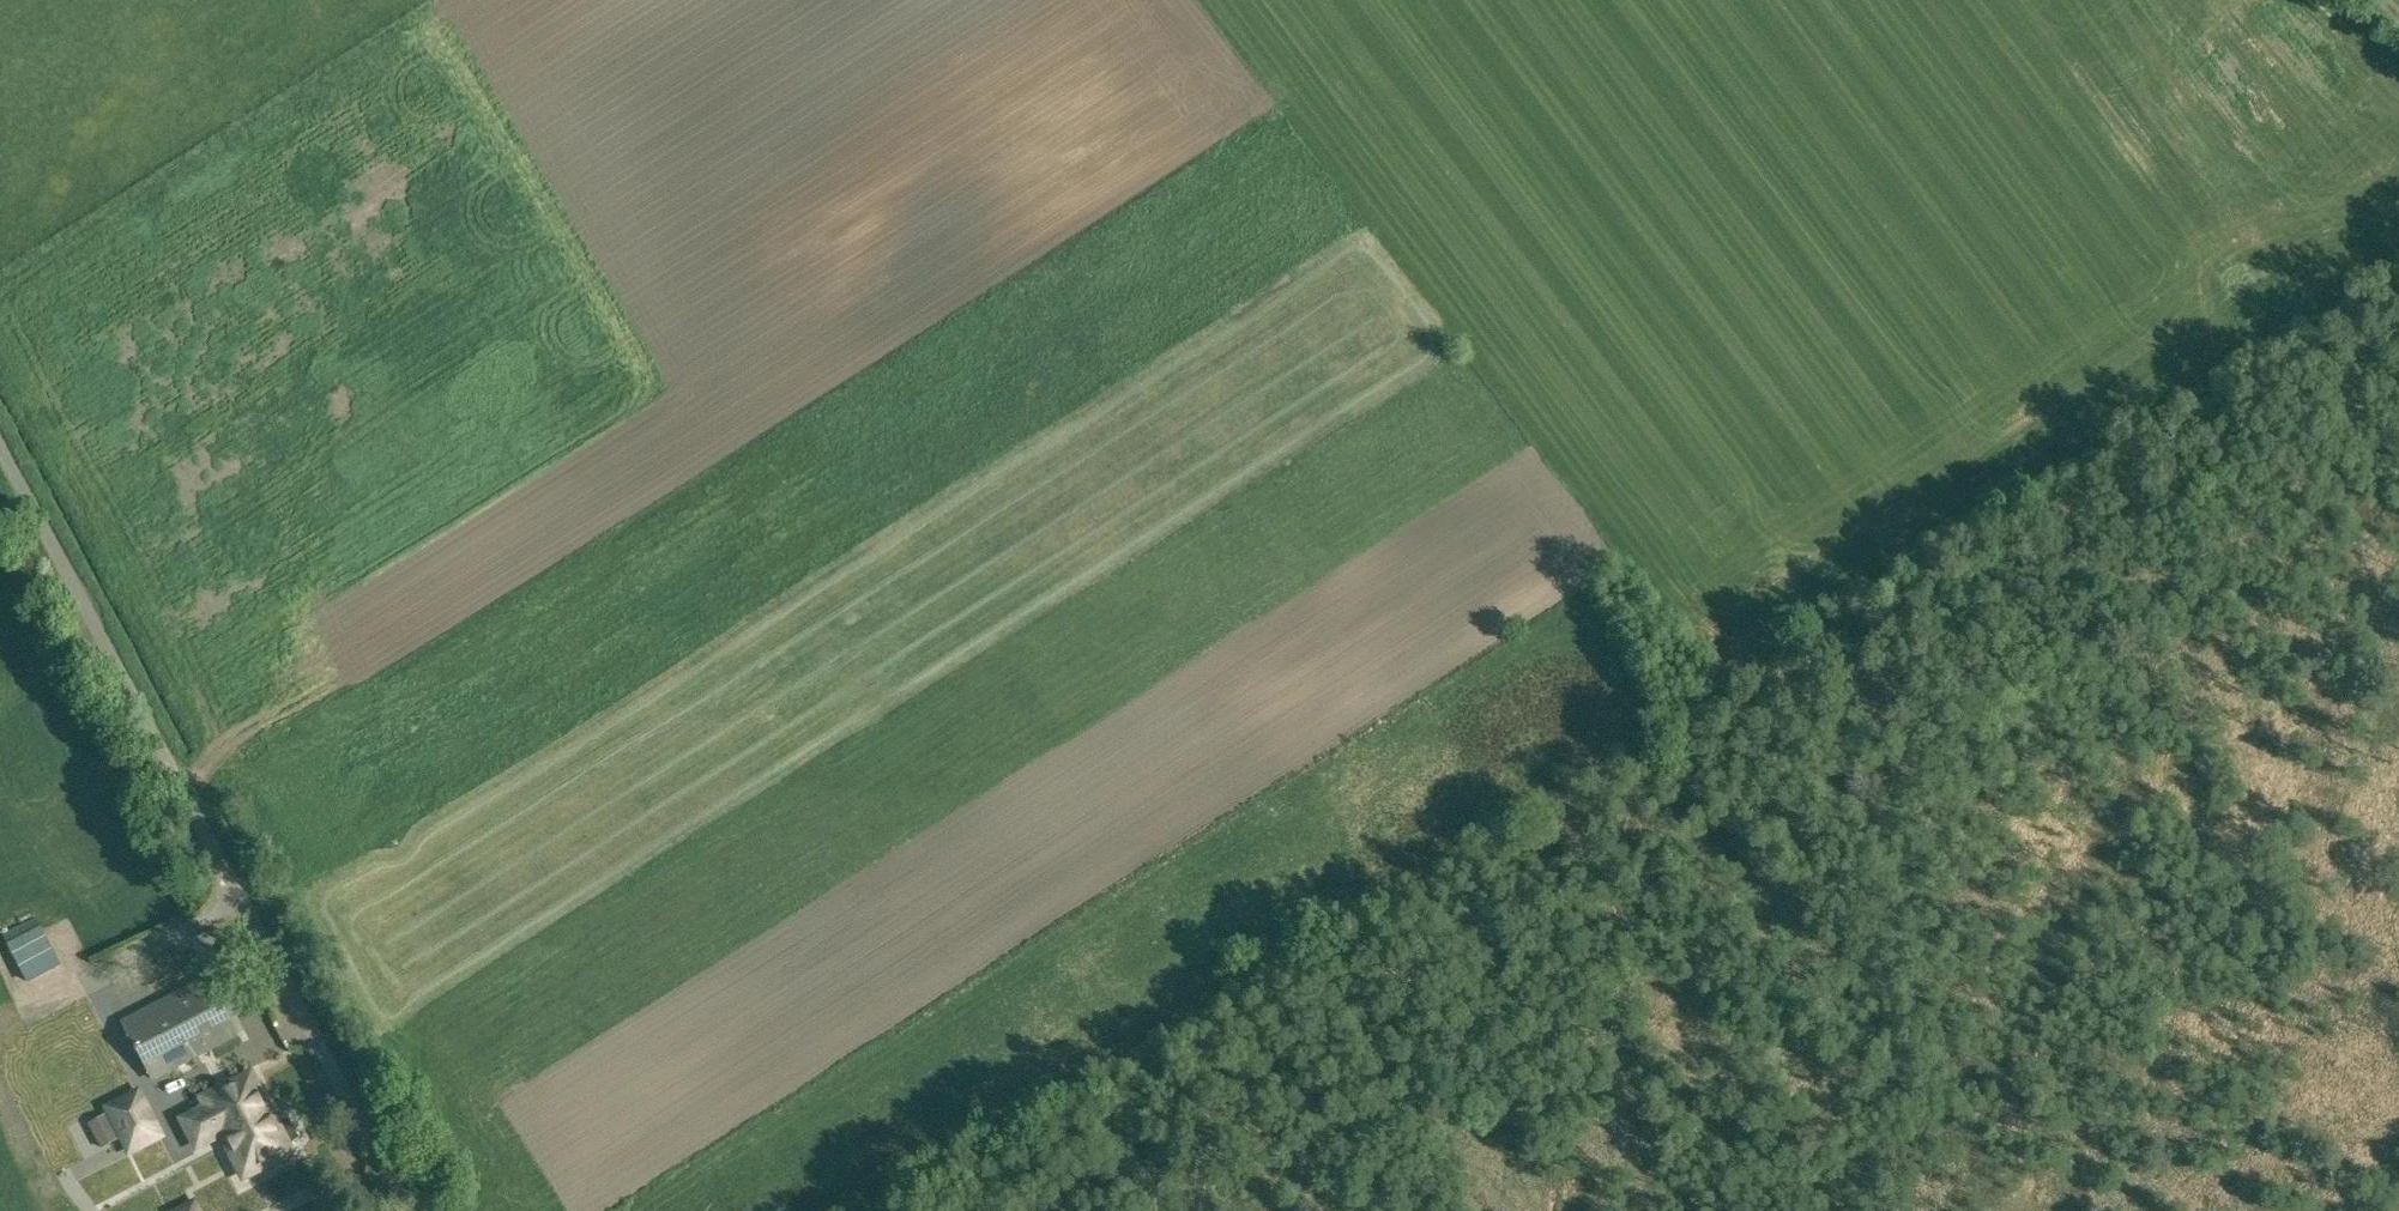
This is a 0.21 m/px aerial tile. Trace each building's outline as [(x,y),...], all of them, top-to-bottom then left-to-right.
[(41,925),(5,942),(25,982),(60,965),(41,925)] [(208,975),(117,1019),(148,1084),(239,1040),(208,975)] [(280,1116),(255,1065),(192,1096),(197,1107),(176,1117),(195,1155),(222,1141),(244,1185),(302,1156),(298,1147),(307,1137),(293,1113),(280,1116)] [(141,1087),(102,1105),(127,1157),(166,1139),(141,1087)] [(99,1148),(115,1139),(103,1114),(86,1122),(99,1148)]
